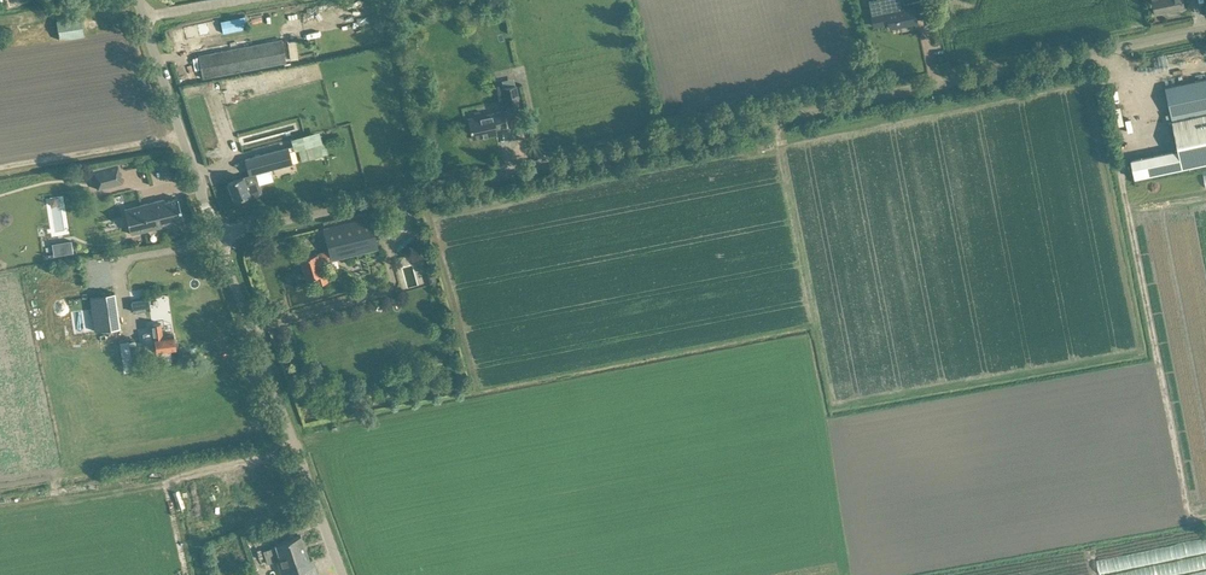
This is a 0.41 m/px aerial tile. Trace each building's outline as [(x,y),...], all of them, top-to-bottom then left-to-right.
[(869,1),(874,26),(890,23),(891,28),(918,22),(917,19),(925,17),(928,17),(924,0),(923,0),(904,4),(903,0),(894,0),(891,1),(890,0),(873,0),(869,1)] [(1156,13),(1184,7),(1183,0),(1153,0),(1156,13)] [(81,16),(56,21),(59,40),(84,36),(81,16)] [(207,22),(198,24),(200,36),(210,34),(207,22)] [(286,62),(281,39),(198,55),(203,78),(286,62)] [(1165,87),(1171,113),(1166,114),(1167,119),(1174,117),(1205,111),(1205,79),(1165,87)] [(515,85),(502,88),(507,110),(520,107),(515,85)] [(489,131),(496,129),(506,127),(503,110),(492,113),(492,115),(468,120),(471,139),(489,135),(489,131)] [(1174,117),(1175,120),(1172,121),(1179,150),(1182,168),(1205,163),(1205,111),(1174,117)] [(325,142),(311,145),(314,157),(328,153),(325,142)] [(243,177),(236,179),(234,180),(227,183),(234,200),(240,197),(241,200),(258,193),(255,184),(257,184),(254,173),(292,163),(288,147),(245,159),(249,174),(250,174),(250,175),(243,177)] [(305,147),(298,149),(301,161),(308,159),(305,147)] [(1182,168),(1179,150),(1131,160),(1135,178),(1182,168)] [(93,171),(97,189),(117,184),(115,176),(120,175),(118,165),(93,171)] [(59,186),(49,188),(53,209),(63,208),(59,186)] [(164,199),(124,209),(130,234),(162,226),(161,223),(183,218),(178,198),(165,201),(164,199)] [(305,278),(314,276),(316,283),(328,280),(326,272),(323,273),(320,263),(378,248),(370,217),(323,228),(328,250),(299,258),(305,278)] [(434,275),(428,277),(429,283),(436,281),(434,275)] [(115,292),(89,297),(94,331),(120,326),(115,292)] [(148,299),(132,301),(134,311),(149,309),(148,299)] [(153,332),(143,333),(146,352),(156,351),(158,361),(159,361),(160,363),(166,362),(167,360),(172,359),(171,349),(176,349),(175,347),(177,346),(177,342),(175,341),(174,334),(162,336),(160,323),(152,324),(153,332)] [(263,550),(267,563),(280,558),(282,562),(285,571),(281,573),(282,574),(318,574),(312,558),(309,559),(300,535),(275,543),(276,546),(263,550)]
